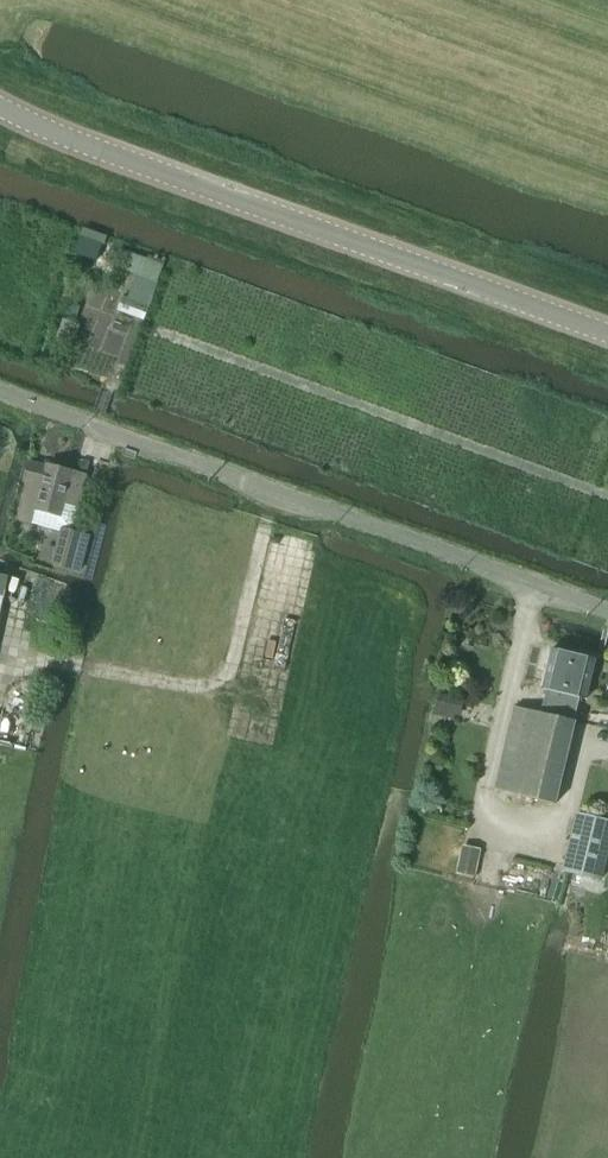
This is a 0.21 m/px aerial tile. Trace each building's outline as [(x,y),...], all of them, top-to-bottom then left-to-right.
[(62,531),(53,564),(80,571),(89,537),(71,532),(87,476),(47,465),(47,467),(29,462),(24,482),(28,483),(18,520),(62,531)] [(561,718),(566,695),(564,695),(573,656),(551,650),(542,689),(548,691),(543,714),(515,707),(495,790),(555,805),(575,722),(574,721),(561,718)] [(586,700),(595,661),(573,656),(564,695),(566,695),(561,718),(574,721),(580,698),(586,700)] [(459,716),(463,699),(438,693),(433,716),(452,720),(454,714),(459,716)] [(607,850),(607,822),(577,815),(564,870),(601,879),(607,850)] [(474,877),(480,849),(462,846),(457,873),(474,877)]
